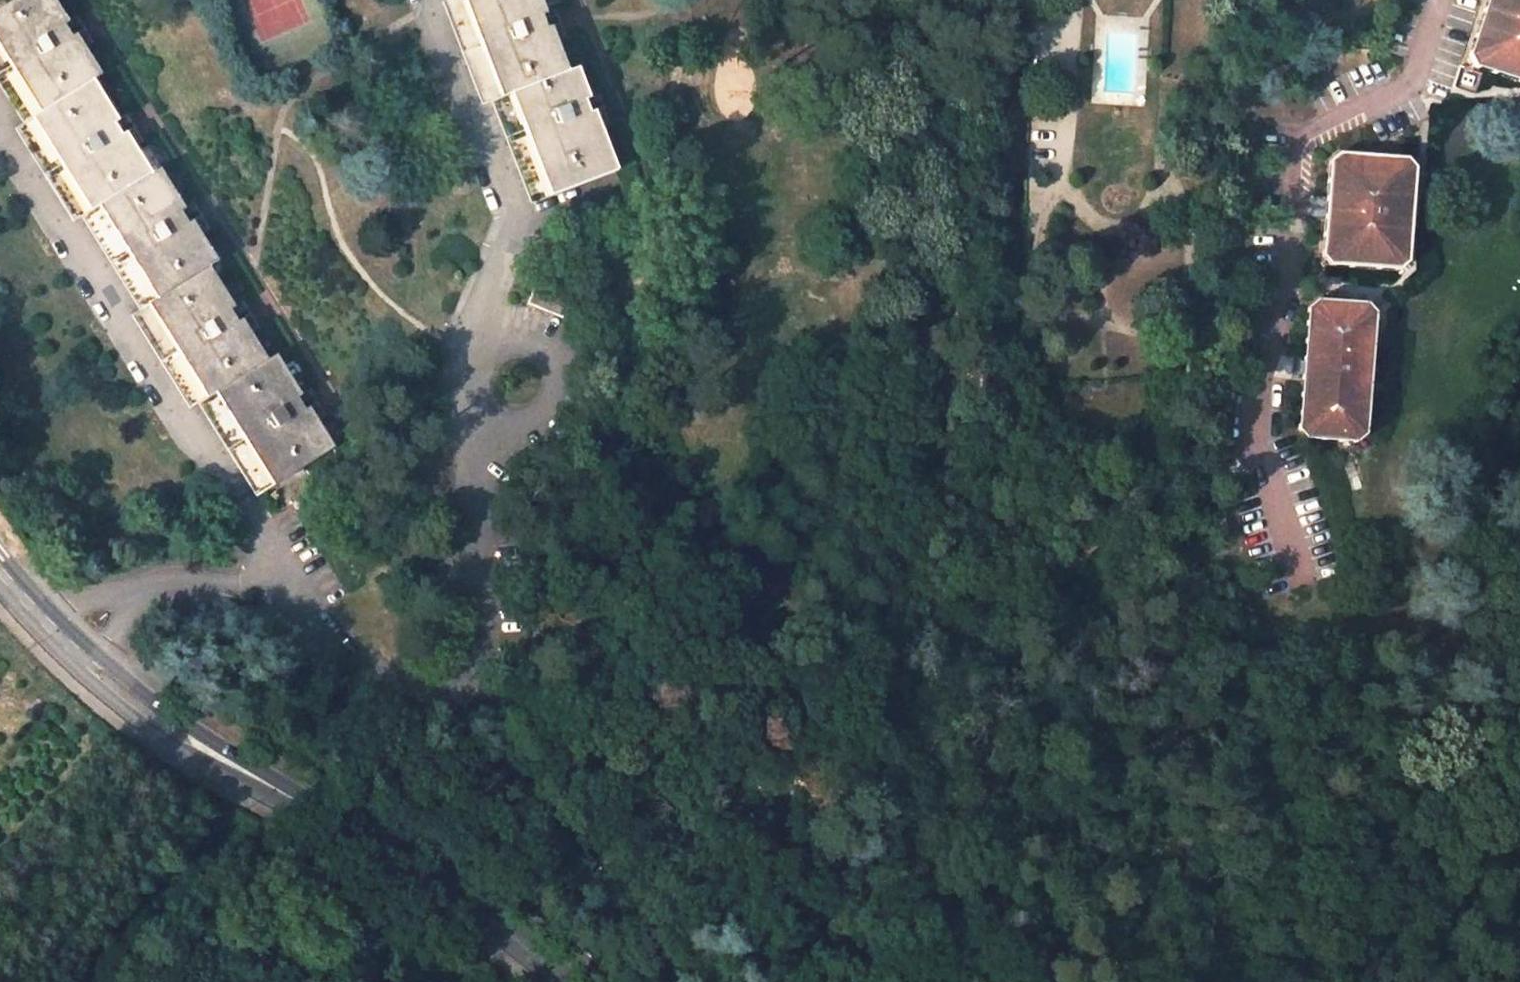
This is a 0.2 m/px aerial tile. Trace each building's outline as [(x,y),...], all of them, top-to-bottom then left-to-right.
[(101,74),(76,34),(72,37),(65,25),(68,23),(54,0),(16,0),(0,10),(0,84),(25,125),(18,129),(74,219),(81,214),(142,310),(134,316),(190,407),(199,402),(256,495),(332,448),(308,408),(304,411),(297,398),(300,396),(275,356),(267,361),(241,320),(237,323),(230,311),(234,308),(208,266),(216,261),(192,222),(189,224),(181,212),(184,210),(159,170),(151,174),(126,135),(121,138),(113,124),(117,121),(92,80),(101,74)] [(446,3),(484,105),(492,101),(532,202),(616,171),(594,112),(589,114),(583,100),(588,98),(576,69),(568,72),(551,28),(547,30),(542,16),(546,14),(540,0),(452,0),(446,3)] [(1466,51),(1475,67),(1519,82),(1519,0),(1482,0),(1466,51)] [(1407,255),(1414,162),(1405,151),(1343,145),(1330,156),(1326,202),(1322,247),(1333,260),(1395,266),(1407,255)] [(570,318),(575,301),(536,287),(530,304),(570,318)] [(1368,423),(1376,309),(1365,296),(1316,292),(1306,301),(1302,361),(1298,418),(1310,432),(1353,435),(1368,423)]
